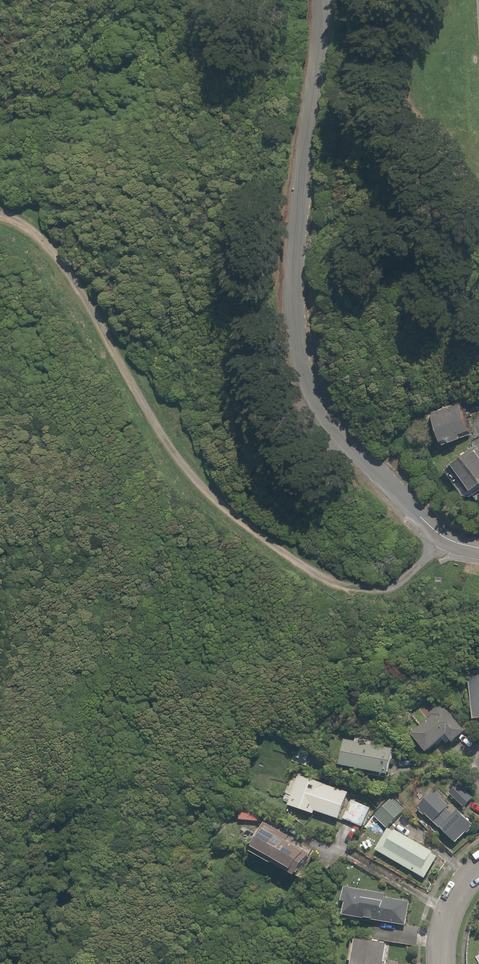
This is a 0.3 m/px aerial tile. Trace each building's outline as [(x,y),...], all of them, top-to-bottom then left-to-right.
[(477,436),(465,404),(437,414),(449,446),(477,436)] [(465,468),(478,491),(478,459),(465,468)] [(465,676),(478,726),(478,672),(465,676)] [(468,737),(443,708),(413,733),(432,756),(450,740),(456,747),(468,737)] [(397,753),(345,742),(339,768),(391,779),(397,753)] [(349,792),(301,778),(291,809),(316,817),(317,813),(341,820),(349,792)] [(458,784),(449,794),(466,810),(475,799),(458,784)] [(430,794),(417,809),(458,844),(474,825),(460,813),(456,817),(430,794)] [(386,827),(405,809),(394,797),(375,815),(386,827)] [(373,807),(354,798),(343,820),(362,829),(373,807)] [(243,812),(242,823),(261,823),(262,813),(243,812)] [(299,842),(270,827),(257,854),(301,876),(312,853),(297,846),(299,842)] [(441,857),(388,827),(375,851),(427,881),(441,857)] [(387,896),(346,892),(345,905),(350,906),(349,922),(408,927),(410,904),(387,902),(387,896)] [(387,949),(352,944),(349,963),(357,963),(385,963),(387,949)]
